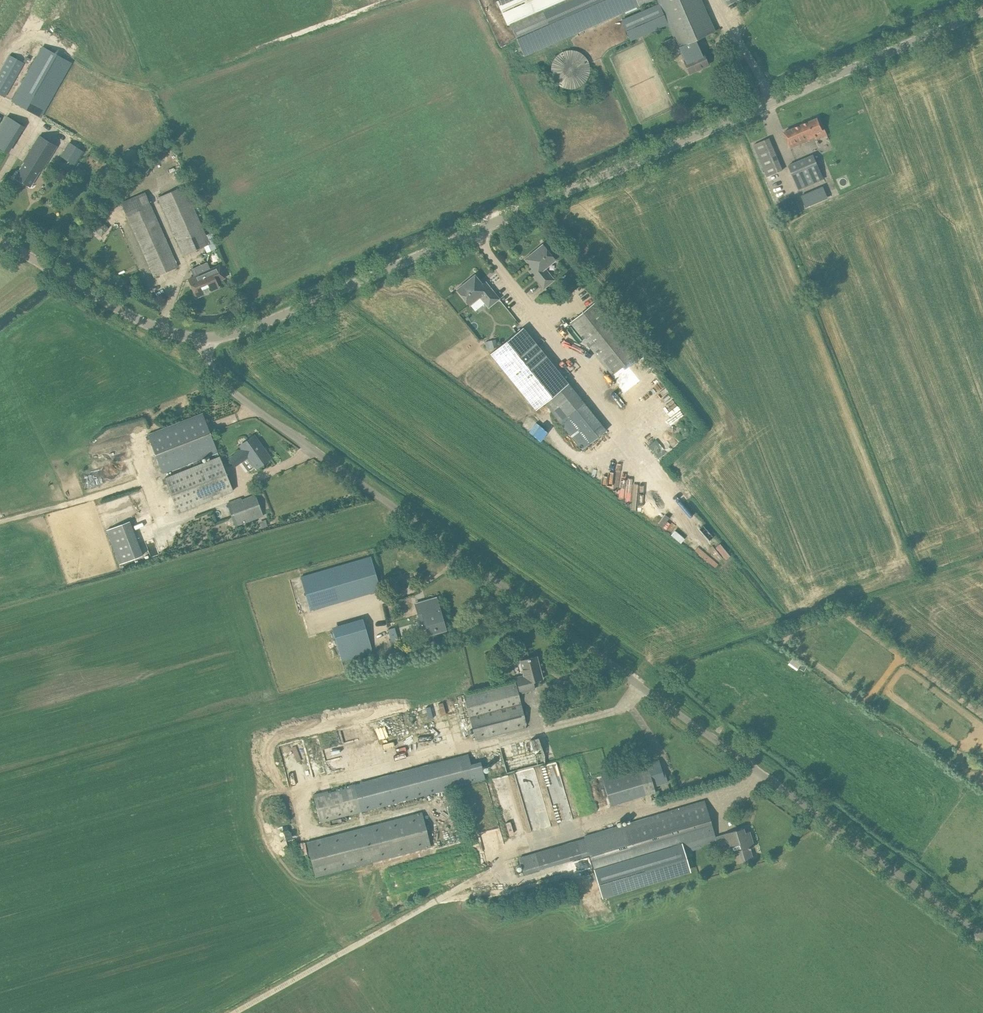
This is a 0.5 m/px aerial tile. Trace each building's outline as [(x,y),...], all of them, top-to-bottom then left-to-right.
[(502,5),(508,20),(524,56),(649,0),(500,0),(502,5)] [(658,3),(621,19),(630,39),(667,23),(673,37),(660,42),(666,55),(679,49),(678,47),(680,46),(680,48),(682,47),(685,52),(683,53),(685,59),(683,60),(689,73),(707,64),(703,54),(701,55),(698,48),(694,49),(690,41),(714,31),(700,0),(657,0),(658,3)] [(72,61),(44,45),(13,99),(41,116),(72,61)] [(590,72),(590,69),(590,66),(589,62),(588,59),(586,57),(583,54),(581,52),(577,51),(574,50),(571,50),(567,50),(564,51),(561,52),(558,54),(556,57),(554,59),(553,62),(552,66),(551,69),(552,72),(553,76),(554,79),(556,81),(558,84),(561,86),(564,87),(567,88),(571,88),(574,88),(578,87),(581,86),(583,84),(586,82),(588,79),(589,76),(590,72)] [(5,97),(24,63),(10,55),(0,73),(0,94),(5,97)] [(7,115),(0,127),(0,145),(8,150),(24,126),(7,115)] [(822,130),(817,118),(784,132),(790,147),(816,136),(815,133),(822,130)] [(57,145),(40,134),(23,161),(25,162),(15,178),(30,187),(39,171),(40,172),(57,145)] [(69,145),(63,154),(73,160),(79,150),(69,145)] [(775,154),(760,161),(767,177),(782,170),(775,154)] [(823,180),(813,155),(789,165),(799,190),(823,180)] [(78,177),(81,179),(86,171),(83,169),(78,177)] [(184,255),(209,243),(184,185),(158,197),(184,255)] [(820,188),(802,196),(806,207),(825,199),(820,188)] [(178,266),(145,192),(121,202),(154,276),(178,266)] [(795,196),(779,204),(786,219),(802,212),(795,196)] [(555,260),(542,244),(524,259),(529,265),(531,264),(533,267),(529,271),(534,277),(536,276),(545,287),(554,279),(545,268),(555,260)] [(210,270),(207,263),(190,270),(193,277),(188,279),(196,297),(218,287),(216,281),(225,277),(219,265),(210,270)] [(480,281),(475,274),(457,289),(469,305),(480,297),(488,307),(498,300),(489,289),(491,288),(485,281),(481,285),(478,282),(480,281)] [(637,354),(595,302),(570,322),(612,375),(637,354)] [(568,383),(523,327),(490,353),(536,409),(568,383)] [(496,339),(488,341),(490,349),(498,347),(496,339)] [(163,473),(218,452),(202,413),(148,434),(163,473)] [(271,458),(254,435),(247,440),(248,443),(241,447),(242,449),(229,459),(234,466),(248,456),(256,468),(271,458)] [(650,445),(659,458),(667,452),(658,440),(650,445)] [(178,512),(233,491),(219,456),(164,478),(178,512)] [(637,490),(631,501),(636,504),(642,493),(637,490)] [(263,516),(255,495),(242,500),(241,498),(227,503),(235,526),(263,516)] [(143,555),(129,521),(106,530),(119,564),(143,555)] [(380,590),(370,556),(301,576),(311,610),(380,590)] [(415,603),(421,623),(424,622),(427,635),(445,629),(436,597),(415,603)] [(333,625),(341,660),(374,652),(366,618),(333,625)] [(395,627),(388,629),(393,646),(400,644),(395,627)] [(794,655),(789,665),(799,670),(804,660),(794,655)] [(539,666),(537,656),(521,660),(524,674),(515,677),(520,693),(534,689),(532,681),(542,678),(540,678),(537,666),(539,666)] [(527,727),(515,682),(464,695),(476,740),(527,727)] [(545,763),(538,737),(499,747),(506,773),(545,763)] [(478,751),(313,794),(320,822),(485,779),(478,751)] [(646,763),(646,761),(601,774),(610,805),(655,792),(653,786),(667,782),(666,776),(664,777),(659,760),(646,763)] [(750,847),(754,846),(749,831),(745,832),(744,828),(715,836),(704,801),(584,837),(584,838),(519,857),(523,874),(589,855),(596,876),(602,896),(689,870),(683,850),(715,840),(718,849),(739,843),(741,849),(739,850),(742,860),(744,860),(745,860),(753,857),(750,848),(750,847)] [(431,847),(422,811),(306,842),(315,877),(431,847)]
